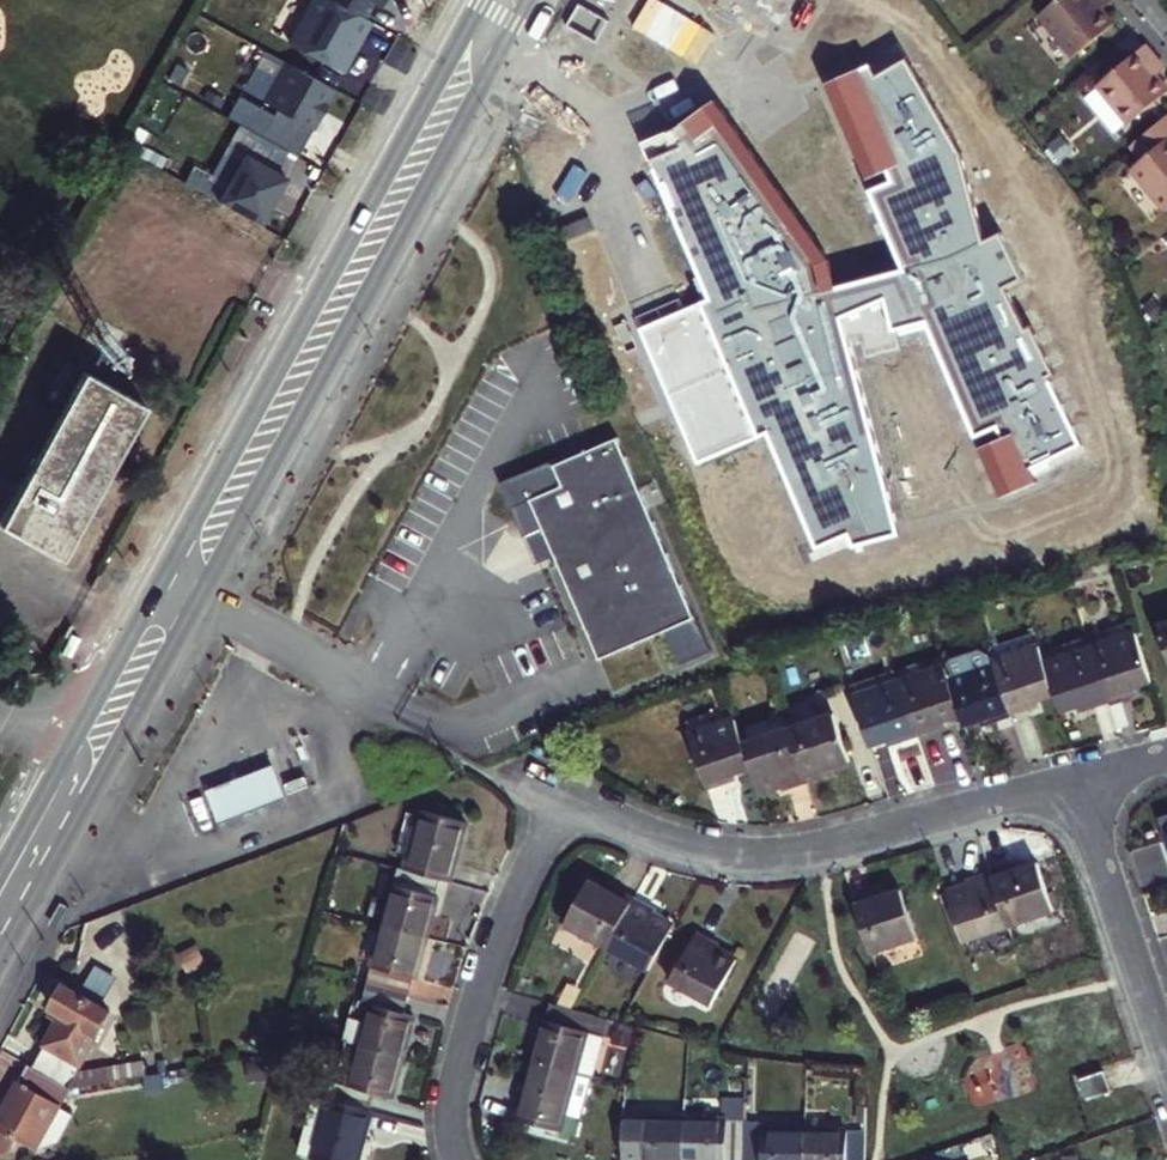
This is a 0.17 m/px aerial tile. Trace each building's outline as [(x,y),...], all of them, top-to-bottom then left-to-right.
[(339,64),(358,30),(361,32),(370,14),(345,0),(308,0),(289,36),(339,64)] [(717,57),(775,46),(766,0),(707,0),(717,57)] [(1036,16),(1071,58),(1111,25),(1100,11),(1091,0),(1055,0),(1036,16)] [(1100,11),(1108,4),(1105,0),(1091,0),(1100,11)] [(1155,60),(1142,45),(1094,86),(1126,125),(1166,91),(1154,76),(1158,73),(1151,63),(1155,60)] [(263,95),(312,122),(333,82),(284,56),(263,95)] [(680,129),(644,145),(710,299),(641,329),(698,464),(766,436),(816,548),(849,535),(854,550),(901,536),(843,319),(886,301),(894,336),(928,329),(974,438),(1008,497),(1037,484),(1031,470),(1081,444),(1049,376),(1055,374),(1033,329),(1027,331),(1005,286),(1023,278),(998,229),(984,236),(966,155),(908,57),(877,75),(873,64),(826,85),(904,270),(835,289),(829,261),(718,102),(680,129)] [(1155,60),(1151,63),(1158,73),(1163,69),(1155,60)] [(1165,115),(1128,146),(1139,160),(1128,169),(1166,209),(1166,208),(1166,118),(1165,115)] [(242,149),(216,197),(258,220),(284,172),(242,149)] [(0,521),(0,522),(62,557),(146,406),(83,371),(0,521)] [(604,652),(676,619),(700,608),(615,430),(553,459),(562,479),(530,494),(543,523),(604,652)] [(562,479),(553,459),(506,481),(528,530),(543,523),(530,494),(562,479)] [(700,608),(676,619),(691,653),(716,641),(700,608)] [(1130,623),(1084,639),(1089,651),(1135,637),(1130,623)] [(1158,630),(1166,656),(1166,627),(1158,630)] [(1151,684),(1135,637),(1089,651),(1108,705),(1131,698),(1129,691),(1151,684)] [(1067,645),(1071,657),(1089,651),(1084,639),(1067,645)] [(1036,641),(990,656),(994,668),(1040,653),(1036,641)] [(1055,699),(1060,713),(1082,706),(1085,713),(1108,705),(1089,651),(1071,657),(1044,666),(1055,699)] [(1040,653),(994,668),(1012,723),(1036,715),(1033,707),(1055,699),(1044,666),(1040,653)] [(941,654),(894,670),(900,687),(947,672),(946,671),(941,654)] [(963,720),(966,729),(987,723),(990,730),(1012,723),(994,668),(990,656),(946,671),(947,672),(963,720)] [(894,670),(848,685),(854,702),(900,687),(894,670)] [(963,720),(947,672),(900,687),(919,742),(943,734),(941,728),(963,720)] [(919,742),(900,687),(854,702),(870,751),(893,743),(895,750),(919,742)] [(827,698),(783,713),(789,731),(834,716),(827,698)] [(834,716),(789,731),(808,785),(830,778),(828,770),(849,763),(834,716)] [(735,724),(689,739),(707,793),(731,785),(729,780),(751,773),(742,747),(735,724)] [(808,785),(789,731),(742,747),(751,773),(757,793),(779,786),(782,793),(808,785)] [(276,767),(249,778),(263,809),(289,798),(276,767)] [(249,778),(235,783),(249,815),(263,809),(249,778)] [(224,825),(249,815),(235,783),(210,792),(224,825)] [(199,834),(224,825),(210,792),(186,801),(199,834)] [(444,871),(453,874),(469,816),(425,804),(409,863),(444,871)] [(384,919),(431,932),(443,891),(439,890),(444,871),(409,863),(404,861),(398,881),(395,879),(384,919)] [(1055,915),(1038,866),(1017,873),(1015,867),(992,874),(1012,929),(1055,915)] [(972,888),(949,896),(965,945),(1012,929),(992,874),(970,881),(972,888)] [(570,930),(612,950),(638,897),(616,886),(613,892),(593,882),(570,930)] [(878,892),(854,900),(873,954),(917,939),(901,891),(880,898),(878,892)] [(657,907),(638,897),(612,950),(654,971),(678,923),(655,913),(657,907)] [(370,980),(411,991),(416,973),(419,974),(431,932),(384,919),(373,959),(376,961),(370,980)] [(726,943),(702,932),(677,985),(718,1005),(740,960),(722,951),(726,943)] [(360,1041),(403,1053),(414,1013),(406,1011),(411,991),(370,980),(365,1000),(371,1001),(360,1041)] [(68,987),(54,1010),(65,1016),(61,1023),(36,1068),(73,1089),(74,1089),(113,1081),(110,1068),(80,1073),(113,1013),(68,987)] [(549,1016),(537,1062),(580,1073),(598,1078),(614,1018),(555,1002),(552,1018),(549,1016)] [(50,1016),(61,1023),(65,1016),(54,1010),(50,1016)] [(327,1095),(370,1107),(374,1091),(391,1097),(403,1053),(360,1041),(348,1084),(331,1079),(327,1095)] [(537,1062),(521,1122),(549,1130),(564,1133),(580,1073),(537,1062)] [(36,1068),(32,1066),(0,1123),(0,1126),(40,1148),(74,1089),(73,1089),(36,1068)] [(1113,1094),(1106,1073),(1086,1080),(1093,1102),(1113,1094)] [(327,1095),(310,1154),(332,1159),(354,1159),(370,1107),(327,1095)] [(625,1117),(623,1159),(686,1159),(688,1118),(644,1115),(644,1118),(625,1117)] [(688,1118),(686,1159),(747,1159),(748,1124),(729,1123),(729,1121),(688,1118)] [(748,1124),(747,1159),(810,1159),(811,1132),(765,1129),(765,1125),(748,1124)] [(871,1138),(850,1137),(850,1134),(811,1132),(810,1159),(870,1159),(871,1138)]
